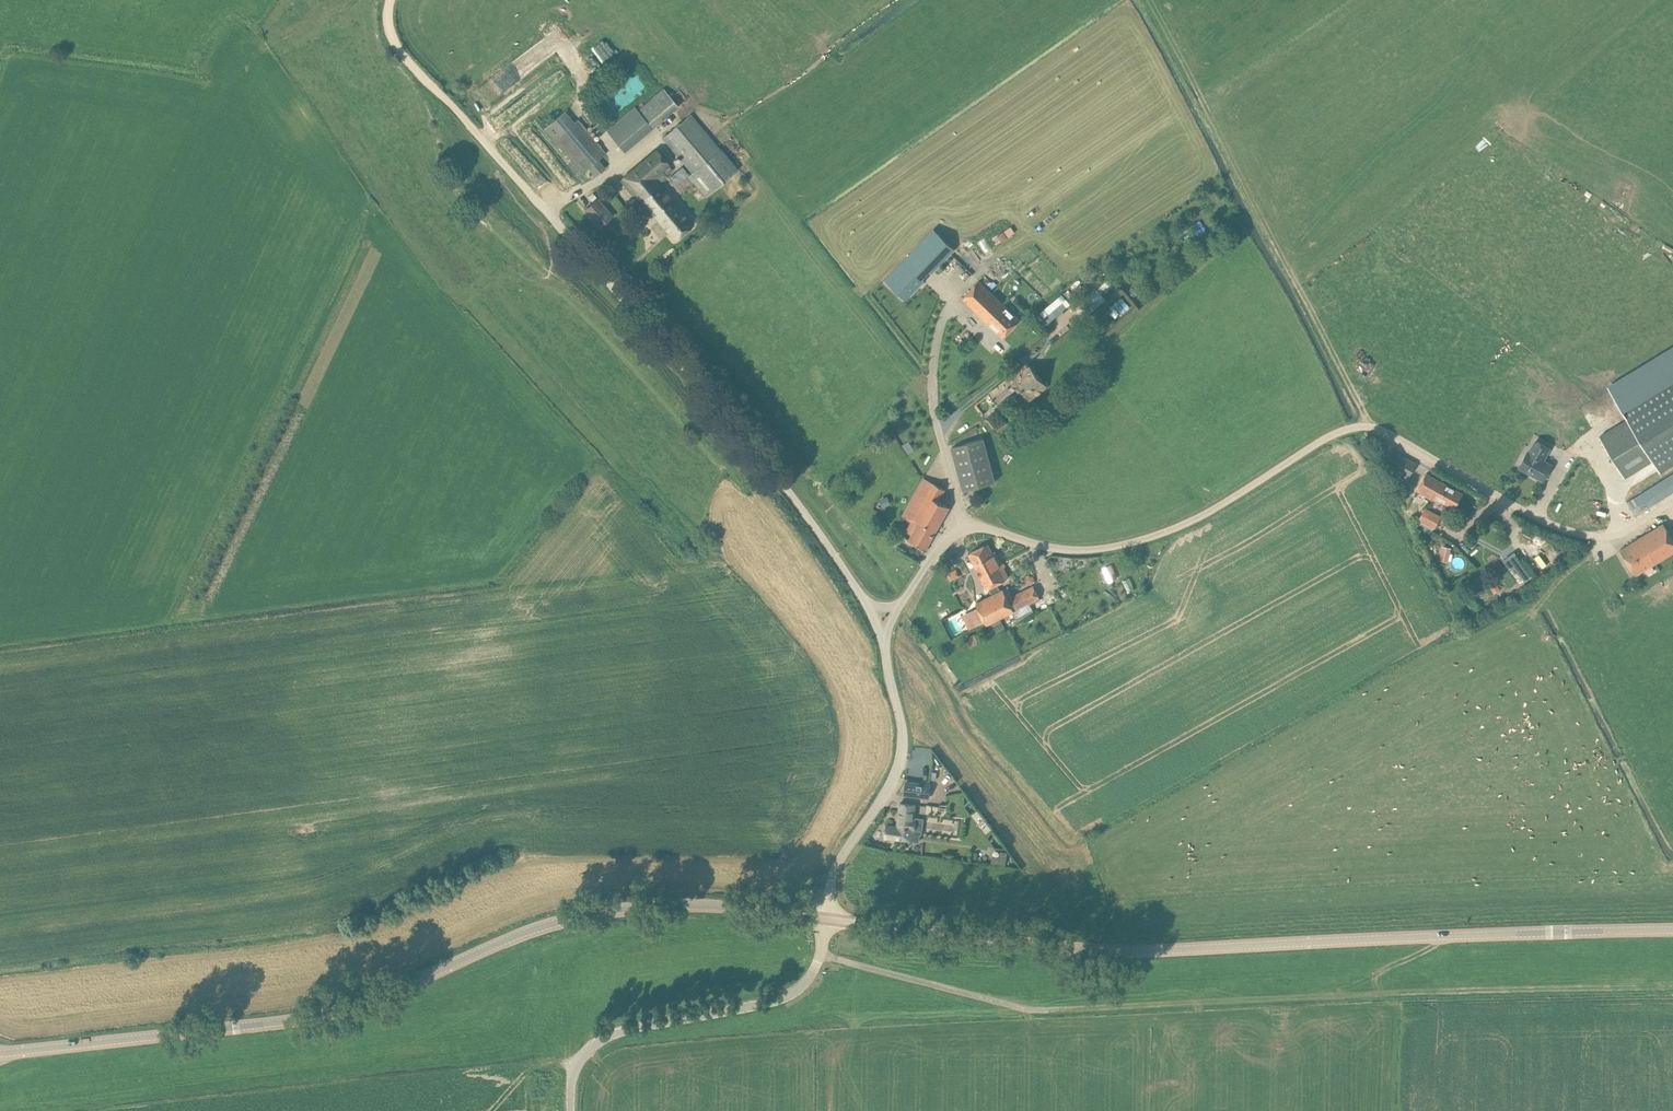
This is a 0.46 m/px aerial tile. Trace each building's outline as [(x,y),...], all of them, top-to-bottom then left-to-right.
[(664,89),(638,110),(652,127),(678,106),(664,89)] [(582,173),(606,153),(568,107),(543,128),(582,173)] [(636,107),(607,130),(624,151),(652,127),(638,110),(637,109),(636,107)] [(694,181),(707,196),(738,169),(721,149),(691,113),(662,137),(692,173),(690,175),(682,166),(667,178),(680,193),(694,181)] [(634,192),(674,240),(693,223),(660,184),(667,178),(666,177),(667,176),(667,175),(673,170),(669,165),(669,164),(655,149),(620,180),(632,195),(634,192)] [(612,215),(598,198),(585,210),(599,227),(612,215)] [(935,227),(889,273),(909,293),(924,278),(923,276),(931,269),(932,270),(955,247),(935,227)] [(980,281),(963,298),(1003,336),(1019,319),(997,298),(980,281)] [(1062,294),(1035,317),(1044,327),(1071,305),(1062,294)] [(1599,436),(1624,478),(1652,461),(1660,473),(1672,465),(1672,348),(1608,388),(1620,407),(1622,410),(1627,419),(1599,436)] [(1367,358),(1358,368),(1365,374),(1374,364),(1367,358)] [(990,394),(997,403),(1017,387),(1017,388),(1019,391),(1022,391),(1024,389),(1032,399),(1047,386),(1028,363),(990,394)] [(998,434),(1009,424),(1003,418),(992,427),(998,434)] [(984,439),(952,447),(963,490),(995,481),(984,439)] [(1519,467),(1543,480),(1552,464),(1543,460),(1550,448),(1536,440),(1529,453),(1528,452),(1519,467)] [(908,453),(913,450),(907,441),(902,445),(908,453)] [(1385,463),(1409,477),(1417,463),(1393,449),(1385,463)] [(1441,500),(1454,508),(1463,493),(1427,473),(1417,491),(1440,503),(1441,500)] [(1634,513),(1646,506),(1648,509),(1672,493),(1672,473),(1627,501),(1634,513)] [(910,539),(926,548),(949,507),(939,501),(945,489),(924,477),(902,515),(918,525),(910,539)] [(1441,516),(1425,507),(1415,526),(1431,534),(1441,516)] [(1672,551),(1672,540),(1663,523),(1620,550),(1635,575),(1672,551)] [(971,552),(968,553),(986,588),(988,587),(992,595),(976,603),(978,607),(970,611),(977,626),(985,622),(987,624),(1039,598),(1033,586),(1013,596),(1008,587),(1001,590),(997,582),(1008,577),(995,551),(992,552),(988,543),(985,545),(971,552)] [(1442,545),(1439,560),(1448,562),(1451,548),(1442,545)] [(1521,560),(1514,566),(1525,582),(1532,576),(1521,560)] [(1117,578),(1111,564),(1103,568),(1109,581),(1117,578)] [(956,569),(946,574),(950,581),(960,576),(956,569)] [(1495,580),(1489,584),(1493,593),(1500,589),(1495,580)] [(906,781),(904,795),(928,798),(930,788),(930,784),(929,784),(906,781)] [(886,825),(885,837),(919,842),(920,834),(921,834),(923,818),(914,816),(915,805),(900,803),(897,826),(886,825)]
